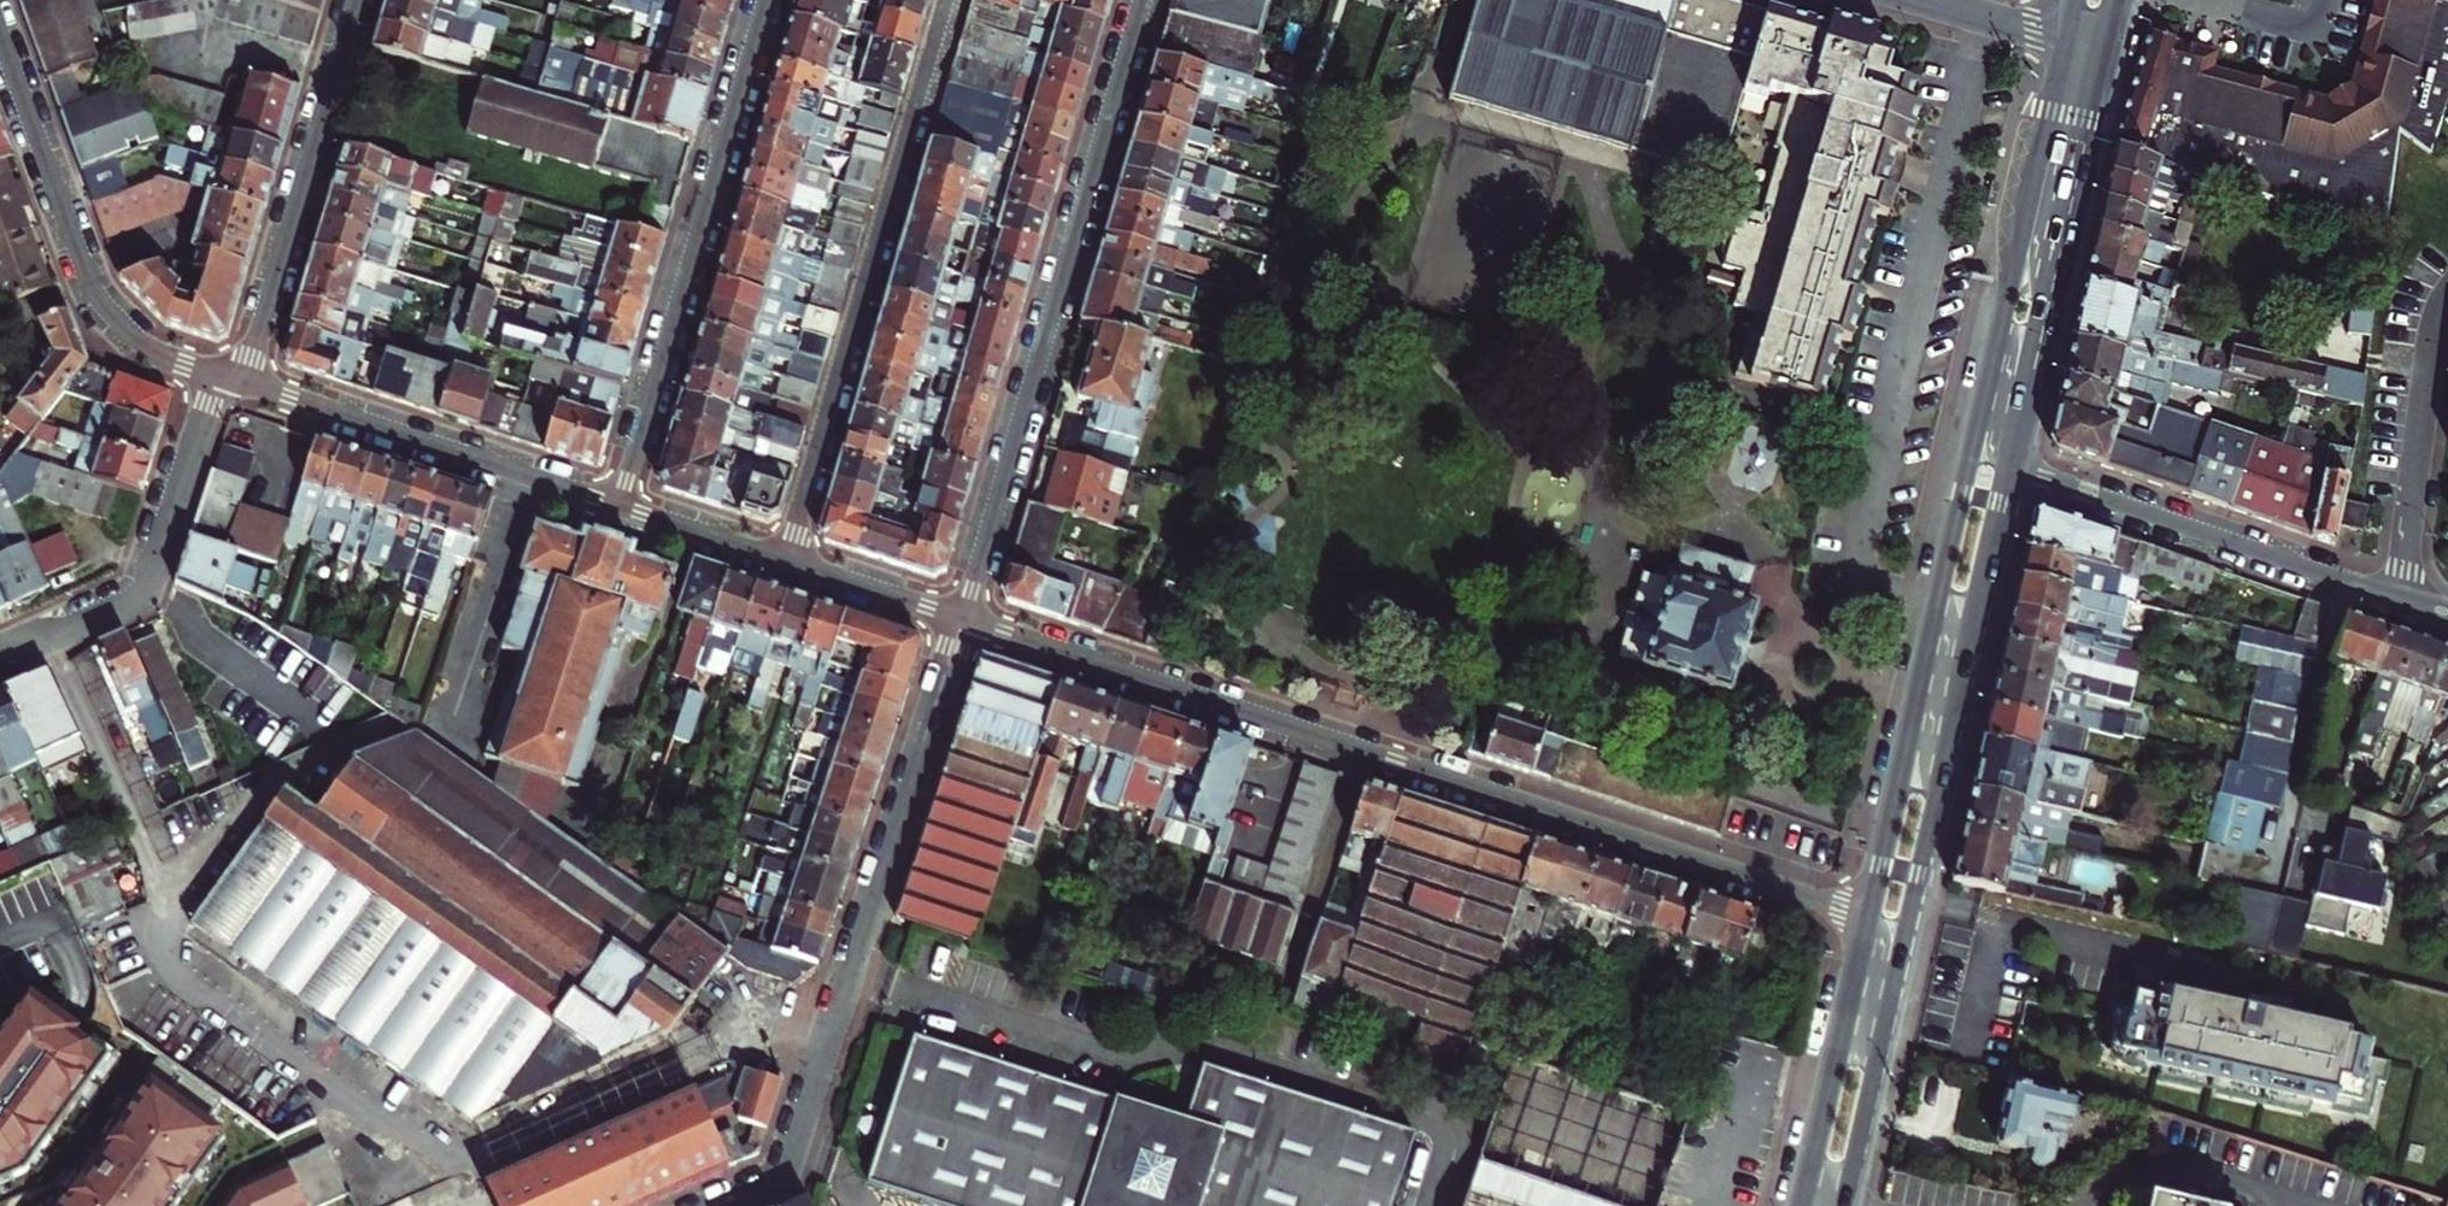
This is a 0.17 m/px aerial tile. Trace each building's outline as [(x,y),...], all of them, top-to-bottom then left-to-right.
[(47,79),(69,71),(96,61),(97,69),(120,65),(115,50),(94,53),(74,0),(19,0),(47,79)] [(128,7),(127,20),(130,40),(196,28),(195,25),(211,22),(212,17),(311,45),(320,14),(270,0),(171,0),(128,7)] [(320,14),(324,0),(270,0),(320,14)] [(379,21),(447,41),(451,24),(459,27),(457,34),(482,41),(487,25),(400,0),(386,0),(379,21)] [(487,25),(507,31),(510,19),(460,5),(461,0),(400,0),(487,25)] [(574,4),(561,0),(555,20),(554,23),(569,26),(574,4)] [(719,45),(726,22),(660,3),(650,0),(613,0),(612,3),(636,9),(632,21),(650,26),(719,45)] [(660,3),(726,22),(731,5),(712,0),(660,0),(660,3)] [(856,22),(861,3),(861,2),(855,0),(795,0),(790,17),(839,31),(845,32),(852,34),(856,22)] [(861,2),(861,3),(881,10),(923,22),(929,0),(862,0),(861,2)] [(982,0),(972,0),(971,3),(965,23),(992,31),(1009,36),(1016,10),(982,0)] [(1016,10),(1037,16),(1038,10),(1041,2),(1041,0),(982,0),(1016,10)] [(1060,7),(1104,19),(1110,0),(1041,0),(1041,2),(1048,3),(1060,7)] [(1169,14),(1260,39),(1270,3),(1260,0),(1173,0),(1169,14)] [(1440,10),(1444,0),(1429,0),(1427,6),(1440,10)] [(1447,97),(1719,177),(1743,94),(1767,14),(1721,0),(1476,0),(1447,97)] [(2181,39),(2179,48),(2204,54),(2201,69),(2204,70),(2201,79),(2228,87),(2287,104),(2325,115),(2362,95),(2387,0),(2372,0),(2351,85),(2323,101),(2216,70),(2221,51),(2181,39)] [(2362,95),(2406,105),(2402,132),(2433,155),(2436,145),(2443,122),(2447,107),(2447,4),(2430,0),(2387,0),(2362,95)] [(1041,2),(1038,10),(1045,12),(1048,3),(1041,2)] [(1104,19),(1060,7),(1052,33),(1097,46),(1104,19)] [(872,40),(914,52),(921,29),(923,22),(881,10),(876,28),(856,22),(852,34),(872,40)] [(1260,39),(1169,14),(1157,55),(1248,82),(1260,39)] [(1829,32),(1767,14),(1743,94),(1767,101),(1770,91),(1789,95),(1773,150),(1779,151),(1760,215),(1740,209),(1735,216),(1730,227),(1726,236),(1723,246),(1722,257),(1722,263),(1723,268),(1743,273),(1733,307),(1768,318),(1764,333),(1763,338),(1748,334),(1735,377),(1821,402),(1840,340),(1850,343),(1863,296),(1854,294),(1876,216),(1886,219),(1894,193),(1884,190),(1895,153),(1905,156),(1919,109),(1908,106),(1915,85),(1887,77),(1895,51),(1874,45),(1877,36),(1832,22),(1829,32)] [(549,43),(554,23),(555,20),(538,15),(531,38),(549,43)] [(835,45),(839,31),(790,17),(784,39),(833,53),(845,57),(847,48),(835,45)] [(372,48),(439,68),(445,48),(453,50),(455,43),(447,41),(379,21),(372,48)] [(569,26),(554,23),(549,43),(548,46),(568,52),(576,29),(569,26)] [(987,48),(992,31),(965,23),(964,28),(960,40),(987,48)] [(2113,147),(2118,148),(2171,167),(2198,78),(2201,79),(2204,70),(2201,69),(2204,54),(2179,48),(2181,39),(2177,38),(2180,29),(2160,23),(2158,33),(2151,31),(2131,87),(2113,147)] [(712,68),(719,45),(650,26),(645,49),(666,55),(712,68)] [(1033,28),(1030,38),(1039,40),(1042,30),(1033,28)] [(1097,46),(1052,33),(1045,57),(1090,70),(1097,46)] [(778,60),(827,75),(833,53),(784,39),(778,60)] [(912,59),(914,52),(872,40),(865,63),(907,75),(912,59)] [(981,66),(987,48),(960,40),(959,45),(955,58),(981,66)] [(617,56),(615,65),(658,77),(666,55),(645,49),(622,43),(617,56)] [(548,46),(533,95),(692,139),(706,91),(658,77),(615,65),(596,60),(568,52),(548,46)] [(1019,77),(1038,82),(1082,95),(1090,70),(1045,57),(1035,54),(1035,51),(1027,49),(1024,58),(1019,77)] [(615,65),(617,56),(598,51),(596,60),(615,65)] [(827,75),(838,78),(842,66),(837,64),(838,58),(844,59),(845,57),(833,53),(827,75)] [(658,77),(706,91),(712,68),(666,55),(658,77)] [(1281,91),(1248,82),(1157,55),(1148,87),(1216,107),(1242,114),(1247,100),(1275,108),(1281,91)] [(948,83),(1012,101),(1013,99),(1015,91),(1019,77),(981,66),(955,58),(954,64),(948,83)] [(838,78),(827,75),(778,60),(772,83),(848,105),(855,106),(862,85),(859,84),(838,78)] [(907,75),(865,63),(859,84),(862,85),(901,96),(906,81),(907,75)] [(300,81),(249,66),(230,132),(281,147),(300,81)] [(81,172),(116,159),(158,144),(152,126),(145,108),(138,88),(83,107),(69,71),(47,79),(81,172)] [(215,128),(224,94),(171,80),(159,77),(136,80),(138,88),(145,108),(215,128)] [(2228,87),(2201,79),(2198,78),(2171,167),(2176,168),(2195,175),(2200,176),(2228,87)] [(1032,105),(1076,118),(1082,95),(1038,82),(1032,105)] [(848,105),(772,83),(765,105),(829,124),(835,126),(840,109),(846,110),(848,105)] [(942,105),(932,141),(981,155),(995,159),(998,149),(1003,132),(1006,125),(1012,101),(948,83),(942,105)] [(1139,116),(1207,136),(1245,146),(1247,137),(1210,127),(1216,107),(1148,87),(1139,116)] [(2285,115),(2287,104),(2228,87),(2200,176),(2208,179),(2253,195),(2279,114),(2285,115)] [(1022,94),(1015,91),(1013,99),(1019,101),(1022,94)] [(604,219),(664,237),(692,139),(533,95),(520,145),(527,147),(524,156),(538,160),(541,151),(652,183),(643,212),(610,202),(604,219)] [(2325,115),(2287,104),(2285,115),(2279,114),(2253,195),(2384,240),(2402,132),(2406,105),(2362,95),(2325,115)] [(823,144),(829,124),(765,105),(759,125),(823,144)] [(1032,105),(1025,130),(1069,143),(1076,118),(1032,105)] [(858,106),(853,123),(890,134),(896,116),(858,106)] [(206,141),(202,156),(273,176),(281,147),(230,132),(215,128),(145,108),(152,126),(206,141)] [(1204,147),(1207,136),(1139,116),(1131,145),(1232,174),(1236,161),(1203,151),(1195,150),(1197,145),(1204,147)] [(823,144),(852,152),(882,161),(888,142),(835,126),(829,124),(823,144)] [(817,167),(823,144),(759,125),(752,148),(817,167)] [(1006,125),(1003,132),(1010,134),(1012,127),(1006,125)] [(1018,155),(1061,167),(1069,143),(1025,130),(1018,155)] [(4,134),(0,135),(0,160),(3,159),(11,156),(4,134)] [(981,155),(932,141),(930,147),(925,164),(974,178),(981,155)] [(1232,174),(1131,145),(1125,168),(1174,182),(1200,190),(1203,180),(1231,187),(1236,175),(1232,174)] [(408,190),(415,167),(343,146),(337,170),(408,190)] [(200,191),(219,196),(263,209),(273,176),(202,156),(167,147),(161,167),(203,179),(200,191)] [(822,192),(828,170),(817,167),(752,148),(746,170),(822,192)] [(2113,173),(2170,193),(2176,168),(2171,167),(2118,148),(2113,173)] [(874,191),(882,161),(852,152),(843,183),(874,191)] [(1905,156),(1895,153),(1884,190),(1894,193),(1898,188),(1901,180),(1904,173),(1905,165),(1905,156)] [(1018,155),(1011,179),(1054,191),(1061,167),(1018,155)] [(24,188),(16,191),(12,182),(3,159),(0,160),(0,240),(29,230),(22,209),(30,205),(24,188)] [(81,172),(91,201),(126,189),(116,159),(81,172)] [(918,187),(967,201),(974,178),(925,164),(923,171),(918,187)] [(991,174),(998,176),(1000,167),(993,165),(991,174)] [(408,190),(445,201),(452,177),(415,167),(408,190)] [(1125,168),(1118,190),(1212,218),(1216,205),(1171,192),(1174,182),(1125,168)] [(337,170),(330,193),(402,214),(408,190),(337,170)] [(822,192),(746,170),(739,191),(809,212),(815,214),(822,192)] [(981,173),(979,179),(989,182),(990,176),(981,173)] [(2113,173),(2107,200),(2164,219),(2170,193),(2113,173)] [(2187,199),(2200,203),(2208,179),(2200,176),(2195,175),(2187,199)] [(91,201),(104,235),(182,207),(173,183),(158,178),(126,189),(91,201)] [(21,179),(12,182),(16,191),(24,188),(21,179)] [(989,182),(979,179),(978,186),(987,189),(989,182)] [(1004,203),(1048,216),(1054,191),(1011,179),(1004,203)] [(173,183),(182,207),(213,216),(219,196),(200,191),(173,183)] [(843,183),(839,198),(869,207),(874,191),(843,183)] [(505,192),(489,187),(485,200),(502,205),(505,192)] [(982,205),(967,201),(918,187),(916,194),(912,210),(976,228),(978,222),(982,205)] [(984,198),(991,200),(994,191),(987,189),(984,198)] [(1212,218),(1118,190),(1112,213),(1173,230),(1176,217),(1183,219),(1181,223),(1215,233),(1219,220),(1212,218)] [(805,226),(809,212),(739,191),(733,213),(803,234),(809,235),(810,228),(805,226)] [(324,217),(371,230),(373,221),(392,227),(395,220),(400,221),(402,214),(330,193),(324,217)] [(219,196),(213,216),(203,252),(211,255),(247,265),(263,209),(219,196)] [(869,207),(839,198),(832,219),(863,228),(869,207)] [(2192,229),(2200,203),(2187,199),(2179,224),(2192,229)] [(2101,227),(2157,246),(2164,219),(2107,200),(2101,227)] [(1041,239),(1048,216),(1004,203),(997,227),(1041,239)] [(909,219),(905,234),(954,247),(968,252),(970,248),(976,228),(912,210),(909,219)] [(803,234),(733,213),(727,234),(791,253),(795,240),(801,241),(803,234)] [(1180,233),(1173,230),(1112,213),(1106,232),(1180,253),(1182,246),(1176,245),(1180,233)] [(580,238),(590,241),(658,261),(664,237),(604,219),(587,215),(580,238)] [(324,217),(315,246),(362,260),(371,230),(324,217)] [(826,240),(829,241),(857,249),(863,228),(832,219),(826,240)] [(1041,239),(997,227),(984,223),(976,250),(994,256),(1033,267),(1041,239)] [(2184,256),(2192,229),(2179,224),(2171,251),(2184,256)] [(2165,249),(2157,246),(2101,227),(2095,250),(2141,266),(2142,263),(2160,268),(2165,249)] [(0,240),(0,299),(2,305),(51,287),(29,230),(0,240)] [(395,237),(371,230),(362,260),(381,265),(387,267),(395,237)] [(1180,253),(1106,232),(1101,252),(1149,266),(1152,258),(1171,263),(1170,266),(1210,278),(1214,263),(1180,253)] [(823,262),(791,253),(727,234),(721,256),(816,284),(823,262)] [(954,247),(905,234),(903,241),(898,257),(946,271),(954,247)] [(477,236),(470,259),(485,263),(486,261),(491,240),(477,236)] [(583,263),(651,283),(658,261),(590,241),(583,263)] [(823,262),(851,270),(857,249),(829,241),(823,262)] [(315,246),(308,271),(380,292),(382,285),(376,283),(381,265),(362,260),(315,246)] [(968,252),(967,255),(974,257),(976,250),(970,248),(968,252)] [(579,275),(576,287),(644,307),(651,283),(583,263),(532,250),(528,261),(579,275)] [(2088,284),(2140,302),(2167,312),(2177,279),(2169,276),(2163,295),(2135,286),(2141,266),(2095,250),(2088,284)] [(1143,287),(1149,266),(1101,252),(1095,274),(1143,287)] [(165,323),(188,331),(206,271),(176,263),(179,254),(120,279),(165,323)] [(208,263),(179,254),(176,263),(206,271),(208,263)] [(1263,278),(1271,259),(1255,254),(1252,266),(1244,264),(1242,271),(1263,278)] [(208,263),(206,271),(188,331),(215,340),(227,335),(247,265),(211,255),(208,263)] [(968,274),(986,280),(1026,291),(1033,267),(994,256),(992,265),(973,260),(974,257),(967,255),(965,265),(971,266),(968,274)] [(816,284),(721,256),(715,277),(810,307),(816,284)] [(946,271),(898,257),(895,268),(889,289),(934,302),(945,306),(952,308),(955,300),(956,297),(939,292),(946,271)] [(823,262),(816,284),(844,293),(851,270),(823,262)] [(963,273),(964,268),(955,266),(953,273),(962,276),(963,273)] [(308,271),(300,298),(366,317),(371,298),(377,299),(380,292),(308,271)] [(953,273),(951,280),(960,282),(961,279),(962,276),(953,273)] [(1088,296),(1149,313),(1153,298),(1162,301),(1161,305),(1191,314),(1195,303),(1162,293),(1154,291),(1143,287),(1095,274),(1088,296)] [(838,315),(810,307),(715,277),(708,301),(831,339),(838,315)] [(970,281),(961,279),(960,282),(956,297),(955,300),(964,302),(970,281)] [(1026,291),(986,280),(979,306),(1018,318),(1026,291)] [(844,293),(816,284),(810,307),(838,315),(844,293)] [(1154,291),(1162,293),(1164,286),(1157,284),(1154,291)] [(2088,284),(2076,337),(2171,371),(2311,420),(2320,395),(2219,359),(2217,365),(2202,360),(2203,357),(2149,340),(2151,329),(2136,324),(2140,302),(2088,284)] [(568,314),(637,333),(644,307),(576,287),(568,314)] [(458,288),(451,312),(452,312),(469,317),(476,293),(458,288)] [(478,288),(476,293),(469,317),(464,337),(473,340),(483,343),(496,294),(478,288)] [(887,298),(882,313),(927,325),(934,302),(889,289),(887,298)] [(1158,316),(1149,313),(1088,296),(1081,320),(1151,340),(1174,346),(1187,349),(1191,340),(1184,338),(1184,335),(1154,327),(1158,316)] [(293,323),(359,342),(366,317),(300,298),(293,323)] [(1149,313),(1158,316),(1161,305),(1162,301),(1153,298),(1149,313)] [(831,339),(708,301),(701,323),(796,354),(824,362),(831,339)] [(528,356),(541,360),(598,376),(622,383),(637,333),(568,314),(530,303),(525,320),(550,327),(547,339),(505,327),(499,347),(528,356)] [(950,316),(952,308),(945,306),(943,313),(950,316)] [(953,325),(973,331),(1011,341),(1018,318),(979,306),(974,322),(956,317),(953,325)] [(88,362),(68,307),(38,319),(49,351),(47,350),(46,351),(44,352),(42,353),(41,355),(40,357),(40,359),(40,361),(41,363),(42,365),(43,366),(44,367),(45,367),(47,367),(7,419),(31,438),(41,425),(64,394),(88,362)] [(464,367),(473,340),(464,337),(469,317),(452,312),(444,340),(437,364),(453,369),(439,413),(496,431),(506,398),(488,392),(493,376),(464,367)] [(927,325),(882,313),(880,320),(876,336),(920,349),(939,355),(941,346),(944,339),(946,330),(927,325)] [(1081,320),(1079,328),(1095,333),(1076,399),(1093,404),(1079,459),(1126,473),(1146,407),(1154,404),(1158,393),(1152,385),(1155,378),(1141,374),(1151,340),(1081,320)] [(373,392),(387,350),(359,342),(293,323),(284,354),(288,365),(373,392)] [(793,364),(796,354),(701,323),(694,346),(776,373),(781,360),(793,364)] [(2340,364),(2365,367),(2371,326),(2347,323),(2340,364)] [(1749,329),(1748,334),(1763,338),(1764,333),(1749,329)] [(965,355),(1004,367),(1011,341),(973,331),(965,355)] [(913,372),(920,349),(876,336),(873,345),(869,359),(913,372)] [(2076,337),(2067,377),(2135,401),(2142,403),(2148,384),(2166,389),(2171,371),(2076,337)] [(944,339),(941,346),(948,347),(949,340),(944,339)] [(737,386),(811,409),(818,386),(789,378),(776,373),(694,346),(688,370),(737,386)] [(453,369),(437,364),(387,350),(373,392),(439,413),(453,369)] [(818,386),(824,362),(796,354),(793,364),(789,378),(818,386)] [(997,392),(1004,367),(965,355),(961,370),(937,362),(934,369),(934,374),(943,376),(997,392)] [(523,371),(532,374),(536,375),(541,360),(528,356),(523,371)] [(913,372),(869,359),(867,367),(862,383),(926,401),(927,398),(929,389),(933,378),(925,376),(913,372)] [(541,360),(536,375),(546,378),(545,380),(565,386),(545,447),(572,456),(598,376),(541,360)] [(64,394),(97,405),(163,425),(171,392),(88,362),(64,394)] [(927,368),(925,376),(933,378),(934,374),(934,369),(927,368)] [(688,370),(681,392),(730,408),(737,386),(688,370)] [(622,383),(598,376),(572,456),(599,464),(613,418),(601,414),(608,392),(619,395),(622,383)] [(929,389),(927,398),(990,417),(997,392),(943,376),(938,391),(929,389)] [(2067,377),(2060,405),(2106,421),(2110,411),(2130,418),(2135,401),(2067,377)] [(856,405),(920,422),(926,401),(862,383),(861,389),(856,405)] [(730,408),(755,415),(805,430),(811,409),(737,386),(730,408)] [(730,408),(681,392),(675,413),(724,429),(730,408)] [(2358,408),(2320,395),(2311,420),(2354,435),(2355,427),(2358,408)] [(927,398),(926,401),(920,422),(919,425),(944,432),(982,442),(990,417),(927,398)] [(551,410),(523,401),(511,436),(540,445),(551,410)] [(163,425),(97,405),(86,439),(152,459),(163,425)] [(852,417),(848,431),(912,449),(919,425),(920,422),(856,405),(852,417)] [(2057,451),(2310,539),(2323,465),(2183,417),(2174,446),(2106,421),(2060,405),(2052,444),(2057,451)] [(755,415),(730,408),(724,429),(732,432),(738,434),(756,440),(760,424),(752,422),(755,415)] [(719,447),(724,429),(675,413),(669,431),(719,447)] [(756,440),(798,453),(805,430),(755,415),(752,422),(760,424),(756,440)] [(732,432),(724,429),(719,447),(726,450),(732,452),(735,439),(730,438),(732,432)] [(719,447),(669,431),(665,448),(714,464),(719,447)] [(841,456),(885,469),(905,474),(912,449),(848,431),(845,442),(841,456)] [(976,468),(982,442),(944,432),(936,456),(976,468)] [(732,452),(750,458),(756,440),(738,434),(735,439),(732,452)] [(141,494),(152,459),(86,439),(75,473),(87,476),(102,481),(118,486),(141,494)] [(756,440),(750,458),(793,471),(798,453),(756,440)] [(297,503),(318,510),(338,448),(318,441),(297,503)] [(720,466),(745,474),(750,458),(732,452),(730,457),(725,456),(726,450),(719,447),(714,464),(720,466)] [(226,448),(218,473),(247,482),(255,457),(226,448)] [(338,448),(318,510),(311,533),(307,545),(324,550),(332,527),(347,532),(351,518),(370,458),(338,448)] [(712,469),(714,464),(665,448),(657,475),(666,486),(741,512),(749,483),(718,472),(712,469)] [(976,468),(936,456),(921,452),(912,483),(967,498),(976,468)] [(1061,454),(1046,507),(1066,513),(1111,526),(1126,473),(1079,459),(1061,454)] [(30,494),(41,462),(18,455),(2,474),(14,504),(30,494)] [(879,493),(885,469),(841,456),(838,466),(835,480),(879,493)] [(351,518),(375,525),(394,466),(370,458),(351,518)] [(793,471),(750,458),(745,474),(751,476),(788,489),(793,471)] [(46,500),(56,467),(41,462),(30,494),(46,500)] [(2348,473),(2323,465),(2310,539),(2337,548),(2339,529),(2343,506),(2348,473)] [(384,575),(418,473),(394,466),(375,525),(370,540),(361,568),(384,575)] [(61,505),(72,472),(56,467),(46,500),(61,505)] [(76,509),(87,476),(75,473),(72,472),(61,505),(76,509)] [(226,548),(238,511),(248,483),(247,482),(218,473),(214,472),(192,537),(226,548)] [(393,572),(409,578),(439,481),(418,473),(384,575),(382,581),(390,583),(393,572)] [(45,576),(39,561),(32,546),(14,504),(2,474),(0,477),(0,540),(33,595),(50,588),(45,576)] [(102,481),(87,476),(76,509),(92,514),(102,481)] [(781,515),(788,489),(751,476),(749,483),(741,512),(767,522),(781,515)] [(879,493),(835,480),(831,493),(827,507),(863,518),(865,513),(872,514),(874,506),(883,509),(883,506),(888,508),(889,505),(895,507),(899,495),(891,493),(890,496),(879,493)] [(895,509),(905,512),(958,527),(967,498),(912,483),(903,480),(899,495),(895,507),(895,509)] [(118,486),(102,481),(92,514),(107,520),(118,486)] [(439,481),(409,578),(432,585),(464,488),(439,481)] [(464,488),(432,585),(423,612),(438,617),(451,579),(449,579),(456,557),(471,562),(491,498),(464,488)] [(1045,580),(1051,561),(1066,513),(1046,507),(1029,502),(1009,569),(1045,580)] [(297,503),(290,526),(311,533),(318,510),(297,503)] [(893,517),(895,509),(895,507),(889,505),(888,508),(883,506),(883,509),(878,523),(889,527),(893,517)] [(2364,509),(2343,506),(2339,529),(2360,533),(2364,509)] [(863,518),(827,507),(820,530),(826,540),(857,551),(867,520),(863,518)] [(905,512),(895,509),(893,517),(902,519),(905,512)] [(288,530),(238,511),(226,548),(250,556),(277,564),(288,530)] [(2027,550),(2116,569),(2213,590),(2217,570),(2045,511),(2033,517),(2027,550)] [(958,527),(905,512),(902,519),(899,529),(918,535),(916,543),(951,554),(958,527)] [(889,527),(878,523),(867,520),(857,551),(899,565),(905,544),(891,540),(895,529),(889,527)] [(559,783),(579,789),(629,639),(649,645),(657,620),(662,621),(677,573),(633,559),(636,550),(627,547),(597,537),(586,533),(583,543),(536,527),(519,575),(526,577),(502,650),(521,656),(509,697),(505,696),(501,699),(502,703),(484,760),(505,766),(559,783)] [(918,535),(899,529),(895,529),(891,540),(905,544),(950,556),(951,554),(916,543),(918,535)] [(32,546),(39,561),(69,547),(63,533),(32,546)] [(184,561),(242,580),(250,556),(226,548),(192,537),(184,561)] [(3,607),(13,603),(22,603),(30,600),(33,595),(0,540),(0,600),(3,607)] [(946,571),(950,556),(905,544),(899,565),(933,577),(946,571)] [(69,547),(39,561),(45,576),(76,563),(69,547)] [(1616,659),(1646,668),(1643,676),(1657,679),(1659,673),(1730,695),(1748,637),(1757,608),(1745,605),(1755,572),(1682,550),(1671,581),(1642,572),(1633,601),(1631,601),(1628,601),(1624,602),(1620,604),(1617,608),(1615,611),(1615,616),(1615,620),(1617,625),(1620,628),(1625,630),(1616,659)] [(2027,550),(2020,577),(2127,599),(2130,582),(2114,579),(2116,569),(2027,550)] [(184,561),(177,582),(191,589),(232,608),(242,580),(184,561)] [(1127,586),(1051,561),(1045,580),(1009,569),(1003,590),(1008,601),(1103,632),(1126,587),(1127,586)] [(693,682),(697,670),(729,575),(696,564),(681,612),(695,617),(675,677),(693,682)] [(729,575),(697,670),(708,674),(715,652),(734,657),(736,652),(758,585),(729,575)] [(2014,609),(2129,634),(2135,601),(2127,599),(2020,577),(2014,609)] [(1161,597),(1145,646),(1162,652),(1183,587),(1166,582),(1161,597)] [(787,594),(758,585),(736,652),(765,662),(787,594)] [(1103,632),(1145,646),(1161,597),(1126,587),(1103,632)] [(787,594),(765,662),(756,689),(771,694),(782,660),(796,665),(816,604),(787,594)] [(2299,635),(2284,633),(2247,625),(2240,658),(2277,666),(2311,673),(2318,641),(2319,641),(2327,608),(2306,601),(2304,610),(2299,635)] [(830,662),(846,613),(816,604),(796,665),(794,671),(811,677),(802,704),(815,708),(822,685),(830,662)] [(2014,609),(2006,644),(2094,662),(2139,671),(2142,653),(2128,650),(2132,635),(2129,634),(2014,609)] [(850,669),(910,688),(923,646),(917,636),(846,613),(830,662),(850,669)] [(2346,613),(2333,659),(2356,668),(2371,622),(2346,613)] [(2394,631),(2371,622),(2356,668),(2379,676),(2394,631)] [(2394,631),(2379,676),(2372,693),(2359,751),(2380,756),(2393,709),(2396,699),(2401,683),(2416,638),(2394,631)] [(92,648),(121,712),(132,708),(149,741),(170,734),(126,633),(92,648)] [(2438,645),(2416,638),(2401,683),(2424,691),(2438,645)] [(221,780),(158,640),(138,648),(202,788),(221,780)] [(1999,675),(2088,695),(2131,704),(2135,688),(2090,679),(2094,662),(2006,644),(1999,675)] [(2424,691),(2446,699),(2447,695),(2447,648),(2438,645),(2424,691)] [(348,685),(352,672),(358,655),(335,647),(327,671),(348,685)] [(715,652),(708,674),(726,679),(734,657),(715,652)] [(983,656),(944,777),(1022,802),(1037,758),(1045,734),(1062,682),(983,656)] [(2139,671),(2094,662),(2090,679),(2135,688),(2139,671)] [(2311,673),(2277,666),(2269,699),(2271,699),(2302,706),(2304,706),(2311,673)] [(49,667),(4,687),(36,760),(41,771),(87,751),(49,667)] [(902,712),(910,688),(850,669),(843,692),(902,712)] [(369,700),(375,681),(352,672),(348,685),(369,700)] [(1999,675),(1992,707),(2090,728),(2125,736),(2128,719),(2085,710),(2088,695),(1999,675)] [(375,681),(369,700),(390,716),(398,691),(375,681)] [(1060,828),(1072,832),(1115,700),(1076,687),(1062,682),(1045,734),(1060,739),(1067,741),(1083,745),(1074,770),(1079,772),(1060,828)] [(36,760),(4,687),(0,688),(0,747),(11,771),(36,760)] [(895,735),(902,712),(843,692),(835,715),(895,735)] [(690,694),(674,740),(688,745),(703,699),(690,694)] [(2271,699),(2269,699),(2255,696),(2248,730),(2249,730),(2294,740),(2302,706),(2271,699)] [(2396,699),(2393,709),(2401,712),(2405,702),(2396,699)] [(1118,812),(1151,712),(1115,700),(1072,832),(1107,844),(1118,812)] [(1515,713),(1517,706),(1514,705),(1498,708),(1495,720),(1497,720),(1511,725),(1515,713)] [(1524,716),(1526,710),(1517,706),(1515,713),(1524,716)] [(1554,706),(1550,717),(1544,733),(1562,739),(1578,744),(1583,746),(1592,718),(1582,715),(1554,706)] [(1984,740),(2083,762),(2090,728),(1992,707),(1984,740)] [(1185,723),(1151,712),(1118,812),(1131,816),(1139,791),(1161,797),(1185,723)] [(887,759),(895,735),(835,715),(827,739),(887,759)] [(2147,724),(2128,719),(2125,736),(2144,740),(2147,724)] [(1543,735),(1511,725),(1497,720),(1484,759),(1531,774),(1543,735)] [(1185,723),(1161,797),(1148,835),(1215,857),(1222,836),(1191,826),(1198,804),(1205,784),(1220,735),(1185,723)] [(2298,740),(2294,740),(2249,730),(2242,761),(2291,772),(2298,740)] [(1548,780),(1562,739),(1544,733),(1543,735),(1531,774),(1548,780)] [(1059,765),(1067,741),(1060,739),(1045,734),(1037,758),(1059,765)] [(514,1109),(666,1043),(691,1009),(640,972),(677,921),(652,903),(626,885),(597,863),(545,826),(496,791),(418,735),(354,763),(356,766),(319,816),(288,794),(194,925),(264,977),(472,1128),(488,1121),(502,1101),(514,1109)] [(1222,836),(1225,827),(1252,745),(1220,735),(1205,784),(1198,804),(1191,826),(1222,836)] [(880,781),(887,759),(827,739),(820,761),(880,781)] [(1548,780),(1564,785),(1578,744),(1562,739),(1548,780)] [(1984,740),(1972,790),(2073,812),(2082,814),(2093,764),(2083,762),(1984,740)] [(1582,791),(1596,750),(1583,746),(1578,744),(1564,785),(1582,791)] [(13,848),(0,853),(0,890),(53,866),(41,839),(11,771),(0,747),(0,818),(13,848)] [(1582,791),(1598,796),(1611,755),(1596,750),(1582,791)] [(1611,755),(1598,796),(1615,802),(1628,761),(1611,755)] [(1040,822),(1059,765),(1037,758),(1022,802),(1018,815),(1040,822)] [(2291,772),(2242,761),(2229,759),(2221,792),(2271,803),(2284,806),(2291,772)] [(812,784),(872,803),(880,781),(820,761),(812,784)] [(1645,766),(1628,761),(1615,802),(1631,807),(1645,766)] [(1305,763),(1298,785),(1329,795),(1336,773),(1305,763)] [(559,783),(505,766),(496,791),(545,826),(559,783)] [(16,780),(21,790),(28,787),(23,777),(16,780)] [(944,777),(897,917),(976,943),(977,941),(1018,815),(1022,802),(944,777)] [(805,807),(865,827),(872,803),(812,784),(806,782),(803,790),(810,792),(805,807)] [(1403,796),(1369,784),(1343,859),(1368,867),(1366,876),(1354,912),(1329,904),(1322,925),(1358,936),(1403,796)] [(1292,804),(1323,814),(1329,795),(1298,785),(1292,804)] [(1964,828),(2068,850),(2078,852),(2081,833),(2069,830),(2073,812),(1972,790),(1964,828)] [(2246,850),(2260,854),(2271,803),(2221,792),(2209,842),(2246,850)] [(1537,840),(1403,796),(1358,936),(1337,1000),(1470,1043),(1493,971),(1506,932),(1537,840)] [(1292,804),(1286,823),(1317,832),(1323,814),(1292,804)] [(797,830),(857,850),(865,827),(805,807),(797,830)] [(2314,904),(2309,929),(2348,937),(2355,907),(2383,913),(2390,879),(2372,875),(2374,864),(2368,863),(2374,838),(2397,844),(2404,824),(2352,808),(2342,864),(2332,862),(2334,850),(2325,848),(2314,904)] [(1286,823),(1279,843),(1310,854),(1317,832),(1286,823)] [(1215,857),(1207,886),(1221,890),(1228,864),(1222,863),(1233,829),(1225,827),(1222,836),(1215,857)] [(53,866),(78,855),(66,828),(41,839),(53,866)] [(1952,881),(2096,912),(2100,894),(2061,885),(2068,850),(1964,828),(1952,881)] [(790,852),(850,872),(857,850),(797,830),(790,852)] [(2112,840),(2081,833),(2078,852),(2108,859),(2112,840)] [(126,869),(111,840),(78,855),(53,866),(83,936),(129,916),(112,875),(126,869)] [(1530,968),(1568,850),(1537,840),(1506,932),(1493,971),(1525,982),(1530,968)] [(2246,850),(2209,842),(2208,842),(2200,879),(2237,887),(2246,850)] [(1279,843),(1273,863),(1303,873),(1310,854),(1279,843)] [(1598,861),(1568,850),(1530,968),(1544,972),(1553,944),(1568,949),(1598,861)] [(600,852),(597,863),(626,885),(634,863),(600,852)] [(782,877),(842,897),(850,872),(790,852),(782,877)] [(1340,868),(1366,876),(1368,867),(1343,859),(1340,868)] [(1240,861),(1229,893),(1259,904),(1266,882),(1270,870),(1240,861)] [(1598,861),(1568,949),(1584,954),(1580,968),(1596,974),(1630,872),(1598,861)] [(1270,870),(1266,882),(1297,892),(1303,873),(1273,863),(1270,870)] [(1646,950),(1667,883),(1630,872),(1596,974),(1583,1013),(1594,1017),(1611,966),(1637,974),(1646,950)] [(788,904),(835,919),(842,897),(782,877),(775,899),(788,904)] [(1266,882),(1259,904),(1290,914),(1297,892),(1266,882)] [(1672,985),(1680,961),(1703,895),(1667,883),(1646,950),(1665,955),(1660,970),(1662,977),(1667,978),(1656,1012),(1661,1014),(1672,986),(1672,985)] [(1229,893),(1221,890),(1207,886),(1188,942),(1241,958),(1259,904),(1229,893)] [(2274,952),(2285,898),(2266,893),(2245,889),(2234,943),(2274,952)] [(1723,931),(1732,905),(1703,895),(1680,961),(1698,967),(1691,992),(1702,996),(1715,954),(1723,956),(1729,932),(1723,931)] [(2314,904),(2285,898),(2274,952),(2303,960),(2309,929),(2314,904)] [(769,916),(767,922),(827,942),(835,919),(788,904),(783,920),(769,916)] [(1290,914),(1259,904),(1241,958),(1267,967),(1276,970),(1278,971),(1295,916),(1290,914)] [(1783,921),(1732,905),(1723,931),(1729,932),(1723,956),(1715,954),(1702,996),(1717,1001),(1725,974),(1761,986),(1783,921)] [(715,911),(705,942),(727,959),(726,960),(746,974),(785,987),(788,992),(820,964),(760,945),(740,939),(745,921),(715,911)] [(680,923),(677,921),(640,972),(691,1009),(726,960),(727,959),(705,942),(680,923)] [(767,922),(760,945),(820,964),(827,942),(767,922)] [(1337,1000),(1358,936),(1322,925),(1293,1012),(1329,1024),(1337,1000)] [(1698,967),(1680,961),(1672,985),(1672,986),(1691,992),(1698,967)] [(1106,963),(1100,981),(1169,1003),(1174,985),(1106,963)] [(1276,970),(1267,967),(1262,983),(1273,986),(1278,971),(1276,970)] [(2385,1083),(2390,1062),(2368,1056),(2372,1039),(2288,1019),(2290,1012),(2191,989),(2189,996),(2138,984),(2134,1002),(2112,997),(2107,1019),(2115,1020),(2112,1033),(2108,1049),(2145,1058),(2143,1065),(2179,1073),(2179,1075),(2195,1079),(2195,1077),(2226,1084),(2226,1086),(2242,1090),(2242,1088),(2286,1098),(2285,1100),(2301,1103),(2302,1102),(2332,1109),(2334,1101),(2371,1110),(2377,1082),(2385,1083)] [(112,1055),(32,997),(0,1040),(0,1182),(27,1171),(112,1055)] [(691,1009),(666,1043),(514,1109),(502,1101),(488,1121),(472,1128),(493,1169),(499,1182),(743,1075),(691,1009)] [(866,1183),(934,1205),(1392,1205),(1415,1136),(1205,1068),(1185,1128),(915,1040),(866,1183)] [(1689,1116),(1470,1043),(1460,1073),(1505,1087),(1465,1205),(1659,1205),(1689,1116)] [(221,1140),(202,1125),(219,1102),(156,1058),(49,1205),(173,1205),(221,1140)] [(757,1157),(781,1083),(743,1075),(499,1182),(493,1169),(408,1205),(646,1205),(757,1157)] [(2005,1115),(1998,1147),(2034,1156),(2032,1164),(2037,1169),(2049,1171),(2054,1168),(2059,1147),(2065,1149),(2077,1101),(2011,1087),(2009,1096),(2005,1095),(2000,1115),(2005,1115)] [(345,1195),(323,1145),(230,1186),(216,1205),(321,1205),(345,1195)] [(2446,1202),(2432,1198),(2430,1205),(2447,1205),(2447,1203),(2446,1202)]
